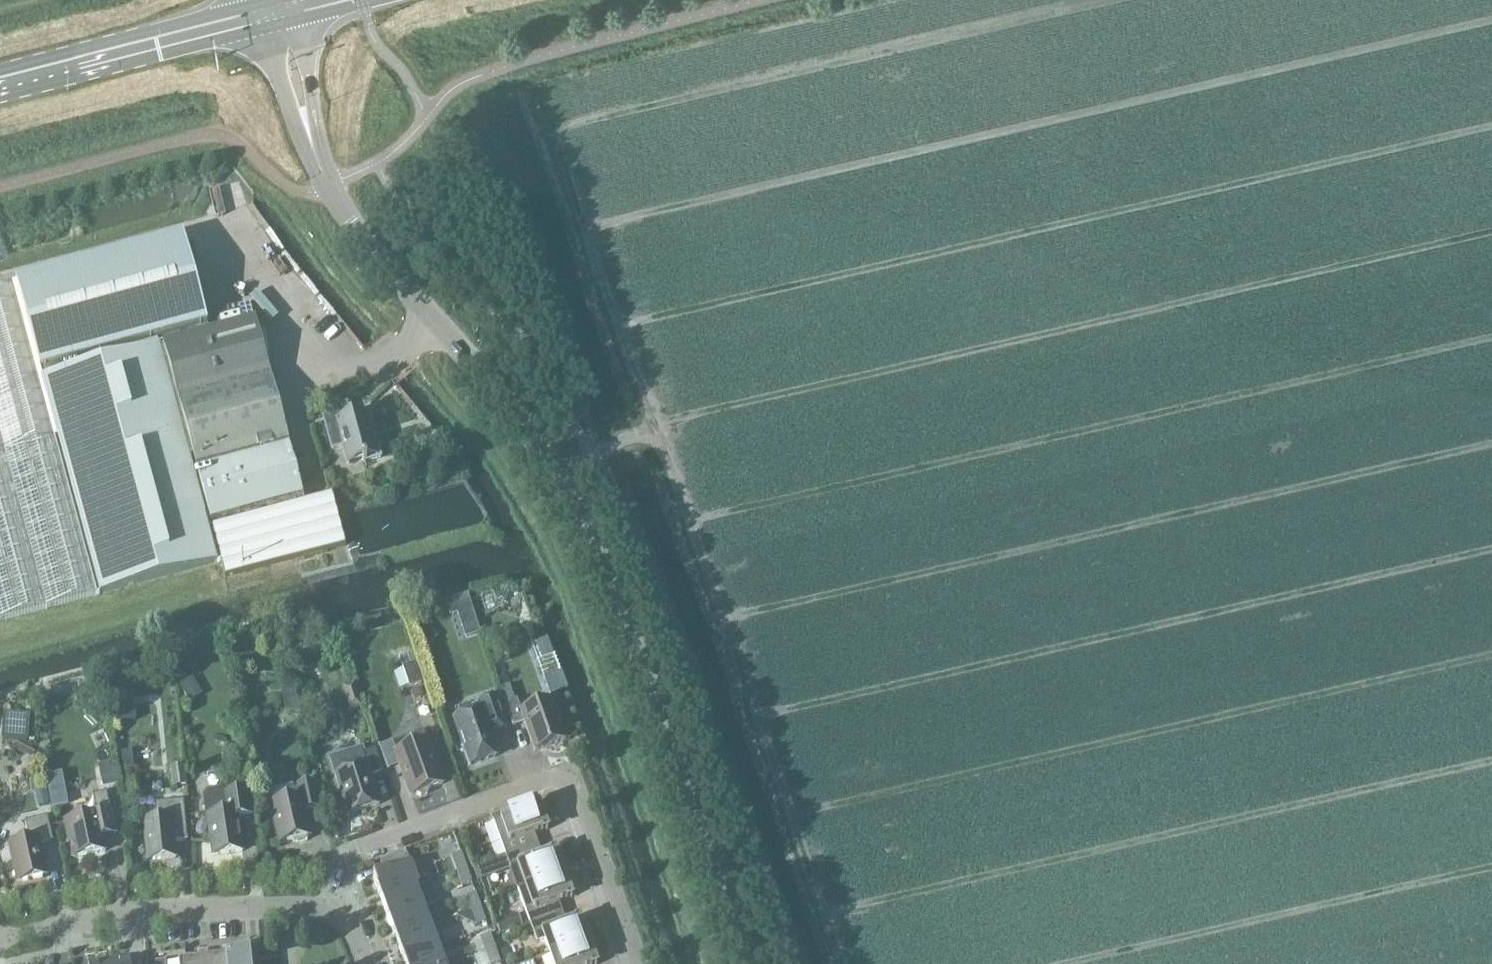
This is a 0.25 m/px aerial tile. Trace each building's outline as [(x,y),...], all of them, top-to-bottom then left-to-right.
[(0,285),(0,621),(222,561),(226,577),(346,544),(332,493),(305,501),(303,495),(282,418),(271,377),(255,319),(209,332),(183,236),(0,285)] [(382,458),(378,445),(375,446),(366,413),(350,417),(347,404),(322,410),(325,424),(332,449),(344,446),(348,464),(363,460),(364,462),(382,458)] [(404,668),(410,687),(421,683),(415,664),(404,668)] [(137,721),(131,681),(110,684),(116,724),(137,721)] [(454,720),(470,765),(499,755),(491,732),(506,727),(496,697),(479,703),(482,710),(454,720)] [(517,700),(505,704),(513,727),(525,722),(535,751),(566,740),(552,700),(522,711),(517,700)] [(30,717),(4,715),(2,738),(28,740),(30,717)] [(380,746),(388,770),(400,765),(412,796),(417,794),(421,796),(428,794),(430,789),(444,784),(427,740),(424,731),(414,735),(393,743),(393,742),(380,746)] [(336,774),(349,814),(380,805),(371,776),(383,772),(376,749),(364,753),(363,749),(332,759),(336,774)] [(63,787),(60,775),(46,778),(49,790),(63,787)] [(301,797),(271,804),(280,843),(293,840),(294,844),(308,840),(308,837),(311,836),(305,810),(319,807),(313,782),(298,785),(301,797)] [(251,814),(248,791),(225,794),(220,790),(208,792),(205,797),(213,856),(243,851),(238,816),(251,814)] [(97,815),(65,821),(73,858),(106,851),(101,826),(114,824),(107,792),(93,795),(97,815)] [(144,821),(148,861),(176,858),(174,842),(188,841),(184,801),(156,804),(157,820),(144,821)] [(492,818),(506,856),(532,847),(528,837),(547,830),(547,831),(548,830),(546,824),(550,823),(545,805),(540,806),(539,804),(538,805),(538,806),(520,812),(518,809),(492,818)] [(9,845),(18,882),(47,875),(40,844),(53,841),(48,816),(25,821),(29,840),(9,845)] [(532,847),(506,856),(513,875),(521,873),(526,887),(570,872),(561,854),(558,856),(556,850),(554,850),(554,851),(536,858),(532,847)] [(452,857),(457,871),(467,868),(462,853),(452,857)] [(373,879),(381,900),(413,888),(416,887),(403,854),(377,864),(382,875),(373,879)] [(487,879),(482,867),(474,870),(478,882),(487,879)] [(467,868),(457,871),(462,886),(472,882),(467,868)] [(526,887),(518,890),(531,924),(556,915),(553,904),(571,897),(572,898),(573,898),(571,892),(574,891),(570,872),(526,887)] [(413,888),(381,900),(389,920),(421,908),(413,888)] [(476,894),(467,897),(472,912),(481,909),(476,894)] [(389,920),(396,940),(428,928),(421,908),(389,920)] [(481,909),(472,912),(477,926),(487,923),(481,909)] [(531,924),(537,943),(546,941),(551,955),(578,945),(594,939),(586,922),(582,923),(580,917),(578,918),(579,919),(560,925),(556,915),(531,924)] [(508,932),(503,919),(496,922),(500,935),(508,932)] [(396,940),(404,960),(436,948),(428,928),(396,940)] [(481,938),(486,952),(496,948),(491,934),(481,938)] [(551,955),(554,963),(597,963),(595,960),(599,958),(594,939),(578,945),(551,955)] [(405,963),(443,963),(436,948),(404,960),(405,963)] [(486,952),(490,963),(500,963),(501,963),(496,948),(486,952)] [(179,963),(251,963),(249,951),(179,959),(179,963)]
